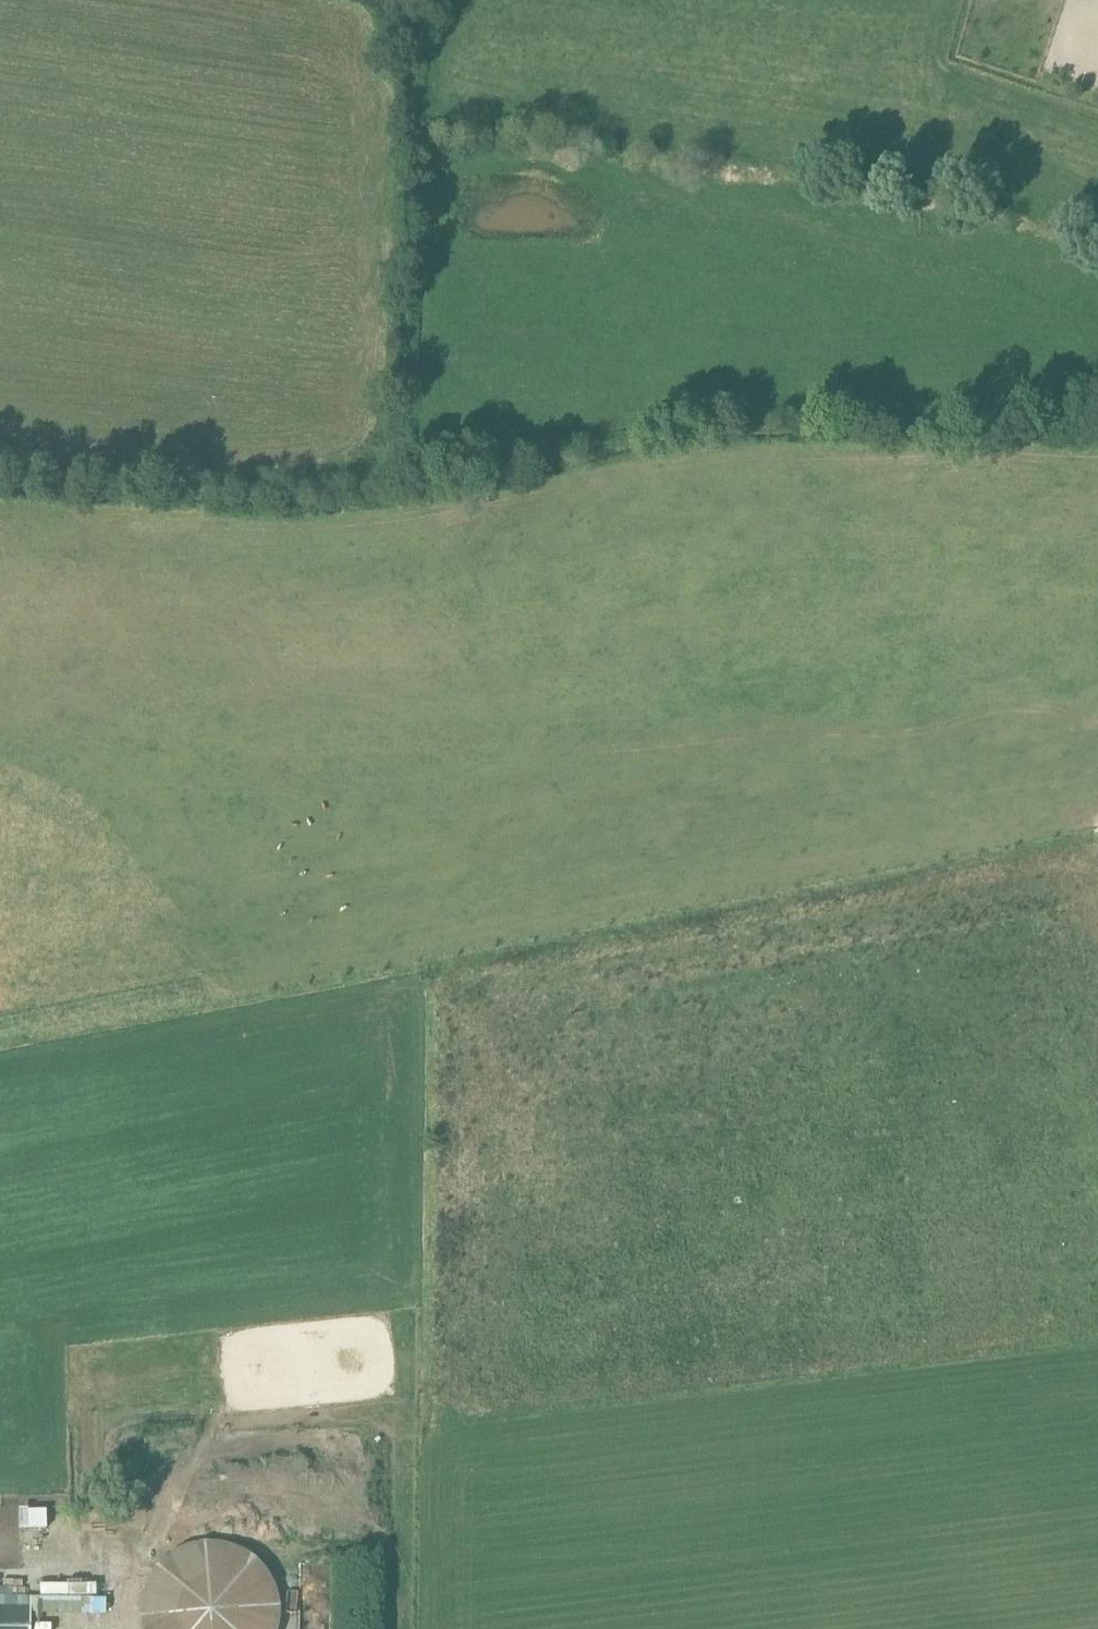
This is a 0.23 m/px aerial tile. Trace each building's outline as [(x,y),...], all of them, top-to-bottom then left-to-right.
[(29,1506),(21,1507),(21,1528),(47,1527),(47,1509),(29,1509),(29,1506)] [(277,1625),(279,1612),(278,1599),(274,1586),(269,1574),(261,1564),(251,1555),(240,1548),(228,1543),(215,1541),(202,1541),(189,1544),(177,1549),(166,1556),(157,1565),(150,1576),(144,1588),(141,1601),(141,1614),(143,1627),(144,1628),(275,1628),(277,1625)] [(8,1587),(20,1587),(20,1569),(8,1569),(8,1587)] [(29,1601),(0,1600),(0,1628),(29,1628),(29,1601)] [(41,1628),(107,1628),(107,1614),(97,1614),(97,1601),(41,1601),(41,1628)]
